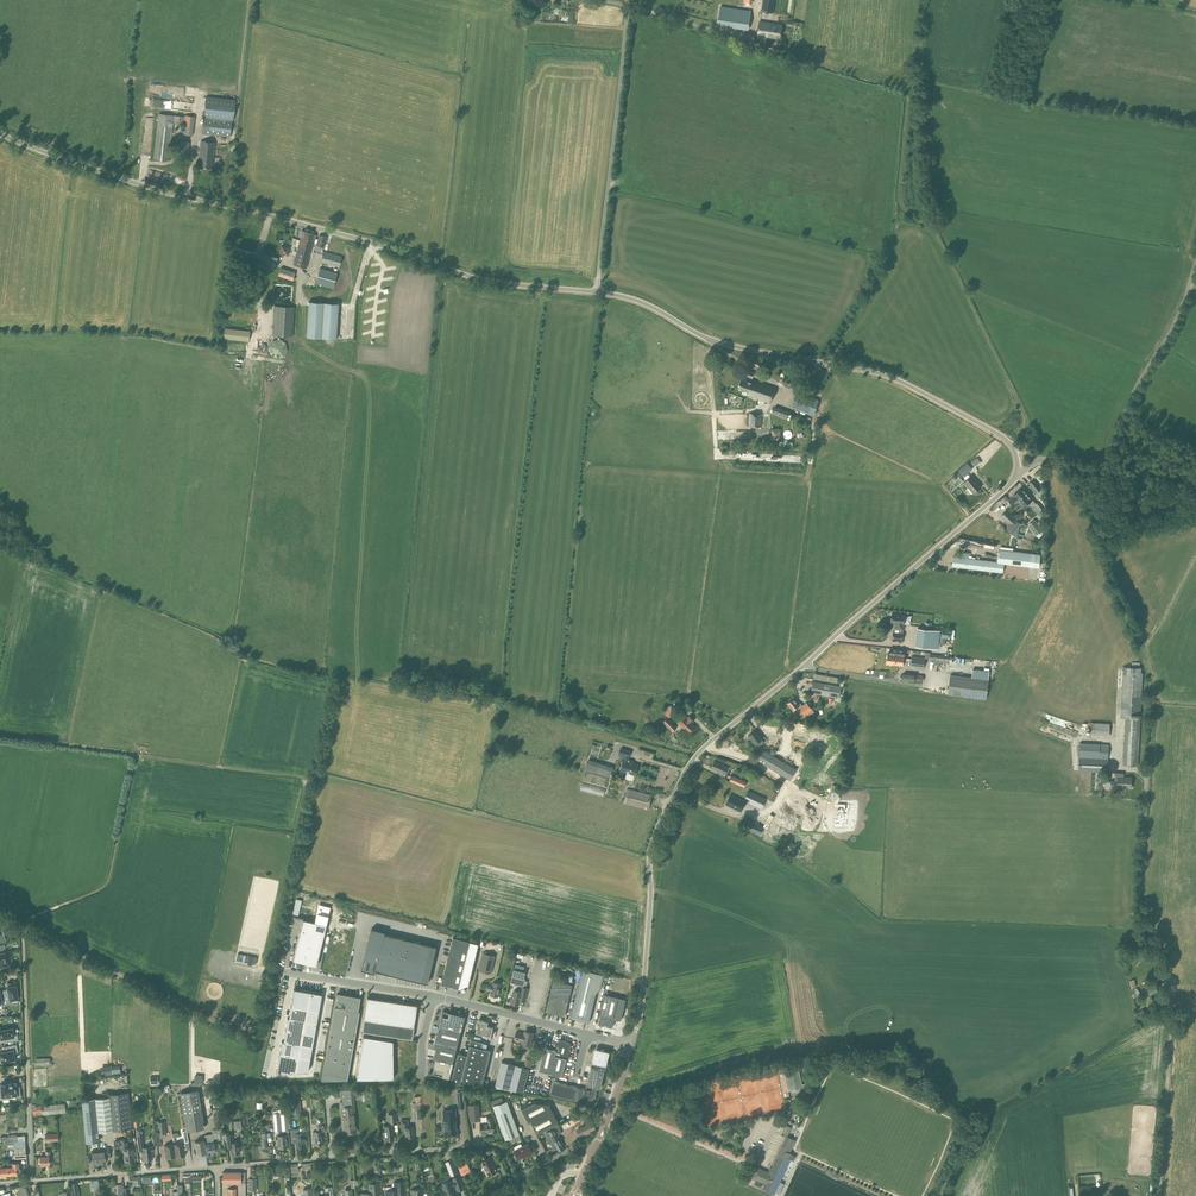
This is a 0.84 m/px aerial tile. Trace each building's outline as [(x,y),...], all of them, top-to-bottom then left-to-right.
[(762,6),(760,5),(760,11),(774,12),(775,0),(763,0),(762,6)] [(748,30),(751,11),(721,6),(717,26),(748,30)] [(758,36),(780,39),(782,25),(760,22),(758,36)] [(202,133),(230,136),(232,120),(233,120),(235,100),(206,97),(202,133)] [(185,117),(159,114),(154,159),(169,161),(174,123),(184,124),(182,134),(193,136),(195,117),(185,115),(185,117)] [(190,143),(179,141),(178,158),(188,159),(190,143)] [(216,143),(201,141),(198,167),(212,169),(216,143)] [(306,269),(314,243),(315,239),(316,235),(302,231),(300,237),(301,237),(293,265),(306,269)] [(318,239),(315,239),(314,243),(317,244),(316,245),(324,247),(327,237),(319,235),(318,239)] [(281,245),(279,254),(288,256),(290,247),(281,245)] [(324,251),(321,262),(339,268),(343,256),(324,251)] [(293,280),(295,273),(280,268),(278,276),(293,280)] [(320,268),(316,283),(333,288),(337,273),(320,268)] [(271,299),(290,300),(291,284),(272,283),(271,299)] [(338,304),(309,302),(307,337),(336,339),(338,304)] [(291,337),(294,307),(274,306),(272,335),(291,337)] [(349,334),(351,334),(352,324),(348,324),(348,334),(341,334),(341,336),(337,336),(337,339),(349,339),(349,334)] [(272,343),(271,345),(270,348),(270,351),(272,353),(274,355),(276,356),(279,357),(282,356),(284,354),(285,352),(286,349),(286,346),(285,344),(282,342),(280,341),(277,341),(274,341),(272,343)] [(755,360),(753,365),(764,370),(766,366),(755,360)] [(746,369),(743,375),(752,378),(755,373),(746,369)] [(753,379),(752,383),(741,379),(738,389),(748,393),(747,396),(770,404),(776,387),(753,379)] [(814,416),(820,400),(797,392),(791,408),(814,416)] [(789,412),(775,407),(772,415),(786,419),(789,412)] [(749,413),(749,427),(761,427),(762,414),(749,413)] [(781,427),(770,427),(769,436),(779,437),(781,427)] [(971,462),(975,466),(980,461),(977,458),(971,462)] [(967,463),(958,471),(963,476),(972,469),(967,463)] [(974,494),(982,487),(972,476),(964,482),(974,494)] [(943,484),(948,490),(955,484),(949,478),(943,484)] [(1035,479),(1028,484),(1036,494),(1043,488),(1035,479)] [(1018,502),(1028,494),(1023,488),(1013,496),(1014,496),(1009,501),(1013,506),(1018,502)] [(1028,494),(1018,502),(1023,507),(1028,503),(1034,509),(1036,507),(1039,511),(1045,507),(1045,504),(1040,497),(1037,499),(1038,501),(1035,503),(1032,499),(1028,494)] [(1021,524),(1006,510),(1000,517),(1009,524),(1006,528),(1012,534),(1013,534),(1017,537),(1019,529),(1018,528),(1021,524)] [(1027,525),(1029,527),(1036,536),(1036,535),(1039,538),(1045,533),(1039,525),(1042,522),(1041,520),(1037,523),(1035,519),(1027,525)] [(1000,546),(998,562),(953,556),(952,567),(1001,573),(1003,572),(1004,564),(1039,568),(1040,554),(1013,551),(1013,548),(1000,546)] [(895,629),(903,630),(905,615),(892,613),(891,623),(895,623),(895,629)] [(933,623),(925,622),(924,629),(918,628),(916,646),(930,648),(933,623)] [(903,634),(893,633),(893,640),(902,641),(903,634)] [(898,658),(904,658),(905,650),(891,649),(890,654),(899,655),(898,658)] [(899,655),(890,654),(888,654),(886,664),(903,666),(904,658),(898,658),(899,655)] [(924,669),(925,658),(912,656),(910,667),(924,669)] [(1140,663),(1125,662),(1125,667),(1123,667),(1121,718),(1125,718),(1123,765),(1138,766),(1143,673),(1141,672),(1142,668),(1140,668),(1140,663)] [(826,674),(825,674),(813,672),(812,678),(831,681),(832,675),(826,674)] [(915,675),(903,674),(902,680),(915,681),(923,682),(923,676),(915,675)] [(988,680),(950,675),(948,694),(986,699),(988,680)] [(841,686),(813,681),(811,693),(839,698),(841,686)] [(799,704),(794,698),(788,703),(793,710),(791,712),(795,716),(799,712),(803,717),(813,709),(807,702),(802,706),(800,703),(799,704)] [(685,715),(677,722),(689,734),(696,727),(691,722),(693,720),(689,716),(687,718),(685,715)] [(678,726),(671,720),(668,717),(663,722),(672,732),(678,726)] [(1090,723),(1089,735),(1109,736),(1110,724),(1090,723)] [(745,728),(735,738),(739,743),(750,733),(745,728)] [(762,739),(755,731),(749,736),(756,744),(758,747),(765,742),(762,739)] [(769,732),(764,746),(777,751),(783,737),(769,732)] [(790,744),(816,749),(818,739),(792,734),(790,744)] [(1107,773),(1109,745),(1080,743),(1078,771),(1107,773)] [(625,755),(621,770),(635,775),(638,765),(629,763),(630,760),(628,760),(630,752),(621,749),(620,754),(625,755)] [(797,770),(764,750),(757,761),(790,780),(797,770)] [(610,776),(613,769),(588,761),(585,769),(610,776)] [(712,767),(725,773),(728,767),(714,761),(712,767)] [(732,776),(730,781),(744,787),(747,782),(732,776)] [(1118,782),(1111,781),(1111,787),(1119,787),(1118,788),(1119,789),(1123,790),(1123,789),(1124,787),(1131,788),(1131,777),(1118,777),(1118,782)] [(776,784),(774,783),(772,787),(777,790),(782,781),(780,779),(776,784)] [(766,798),(773,800),(776,791),(769,788),(766,798)] [(624,802),(649,809),(653,795),(627,789),(624,802)] [(749,803),(762,809),(767,799),(749,790),(746,798),(750,800),(749,803)] [(810,810),(814,800),(795,792),(793,797),(784,794),(768,830),(789,839),(795,827),(804,807),(810,810)] [(741,812),(745,802),(731,795),(726,804),(741,812)] [(856,803),(837,803),(836,810),(856,811),(856,803)] [(844,814),(834,814),(833,828),(844,828),(844,814)] [(761,831),(763,823),(745,818),(743,826),(761,831)] [(814,835),(810,835),(809,843),(824,844),(824,835),(820,835),(820,834),(814,834),(814,835)] [(292,914),(298,915),(302,900),(296,899),(292,914)] [(314,922),(326,925),(328,916),(317,913),(314,922)] [(303,919),(293,960),(304,963),(305,960),(314,922),(303,919)] [(316,966),(326,925),(314,922),(305,960),(304,963),(316,966)] [(373,928),(362,969),(376,972),(377,969),(386,932),(387,931),(373,928)] [(423,981),(432,944),(386,932),(377,969),(423,981)] [(442,984),(467,990),(479,944),(453,937),(442,984)] [(484,953),(480,970),(491,973),(495,956),(484,953)] [(255,964),(257,957),(246,955),(245,962),(248,963),(248,964),(252,965),(252,964),(255,964)] [(511,983),(524,986),(526,979),(524,978),(526,972),(514,969),(511,983)] [(589,1022),(596,993),(601,989),(605,975),(583,969),(571,1018),(589,1022)] [(556,970),(554,979),(572,983),(574,974),(556,970)] [(546,1012),(565,1016),(573,985),(554,980),(546,1012)] [(487,984),(486,989),(491,990),(491,992),(491,995),(498,997),(499,995),(500,994),(500,992),(500,991),(500,990),(501,989),(501,987),(501,986),(501,984),(494,982),(493,985),(487,984)] [(5,995),(6,1001),(7,1004),(13,1003),(12,1000),(18,999),(16,985),(15,985),(15,984),(11,985),(11,986),(8,987),(9,994),(5,995)] [(1141,991),(1143,995),(1149,992),(1150,995),(1158,991),(1154,984),(1146,988),(1141,991)] [(519,1005),(520,1000),(525,1001),(528,989),(522,987),(521,992),(514,990),(511,1003),(519,1005)] [(1135,992),(1138,998),(1142,997),(1138,989),(1137,990),(1137,988),(1134,990),(1134,992),(1135,992)] [(294,989),(293,993),(291,1006),(307,1009),(310,992),(305,991),(294,989)] [(322,994),(310,992),(307,1009),(319,1011),(322,994)] [(360,1007),(362,998),(337,994),(336,1003),(337,1003),(336,1007),(335,1007),(322,1080),(347,1079),(359,1011),(358,1011),(359,1007),(360,1007)] [(600,1025),(612,1028),(613,1027),(615,1019),(621,1020),(627,999),(605,994),(600,1015),(601,1015),(599,1023),(600,1025)] [(362,1031),(412,1039),(417,1005),(367,997),(362,1031)] [(307,1009),(291,1006),(289,1018),(305,1021),(307,1009)] [(317,1023),(319,1011),(307,1009),(305,1021),(317,1023)] [(1147,1017),(1143,1009),(1136,1013),(1140,1020),(1147,1017)] [(436,1041),(458,1047),(462,1030),(466,1016),(443,1011),(440,1025),(436,1041)] [(289,1018),(288,1018),(285,1029),(303,1033),(305,1021),(289,1018)] [(479,1020),(476,1032),(492,1036),(494,1027),(488,1026),(489,1022),(479,1020)] [(314,1035),(317,1023),(305,1021),(303,1033),(314,1035)] [(0,1034),(1,1039),(10,1037),(11,1042),(19,1040),(17,1032),(14,1033),(13,1028),(0,1030),(0,1034)] [(303,1033),(285,1029),(283,1041),(301,1044),(303,1033)] [(517,1032),(515,1039),(523,1041),(522,1043),(531,1045),(532,1041),(533,1041),(533,1040),(532,1040),(534,1033),(525,1031),(525,1034),(517,1032)] [(312,1046),(314,1035),(303,1033),(301,1044),(312,1046)] [(363,1036),(356,1079),(393,1079),(393,1041),(363,1036)] [(572,1048),(567,1041),(559,1039),(556,1050),(545,1047),(539,1070),(563,1076),(567,1059),(569,1060),(572,1048)] [(484,1080),(491,1051),(482,1048),(484,1043),(472,1040),(468,1056),(462,1080),(487,1087),(489,1081),(484,1080)] [(283,1041),(282,1041),(280,1053),(299,1056),(301,1044),(283,1041)] [(436,1041),(434,1048),(435,1048),(435,1047),(437,1047),(434,1059),(434,1060),(435,1058),(437,1058),(433,1074),(450,1078),(454,1062),(458,1047),(436,1041)] [(0,1053),(0,1056),(0,1057),(1,1057),(2,1062),(10,1060),(10,1062),(16,1062),(14,1053),(18,1052),(17,1052),(17,1049),(18,1049),(17,1044),(9,1046),(10,1050),(0,1052),(0,1053)] [(310,1058),(312,1046),(301,1044),(299,1056),(310,1058)] [(599,1049),(595,1052),(593,1062),(607,1066),(610,1052),(599,1049)] [(280,1053),(276,1072),(296,1072),(299,1056),(280,1053)] [(462,1080),(468,1056),(458,1053),(451,1081),(461,1083),(462,1080)] [(308,1072),(310,1058),(299,1056),(296,1072),(308,1072)] [(502,1062),(496,1085),(524,1092),(530,1069),(502,1062)] [(119,1066),(111,1067),(112,1075),(120,1073),(119,1066)] [(585,1089),(574,1086),(571,1100),(594,1106),(599,1088),(601,1088),(605,1070),(591,1067),(586,1087),(587,1088),(585,1089)] [(798,1068),(787,1070),(791,1088),(793,1088),(795,1098),(809,1095),(808,1086),(803,1087),(798,1068)] [(13,1083),(12,1081),(8,1082),(10,1096),(16,1095),(17,1097),(21,1097),(20,1084),(16,1084),(16,1082),(13,1083)] [(571,1100),(574,1086),(554,1081),(551,1095),(571,1100)] [(4,1083),(1,1084),(1,1086),(0,1086),(0,1099),(2,1098),(3,1099),(2,1099),(2,1100),(10,1099),(10,1096),(8,1082),(4,1082),(4,1083)] [(344,1133),(357,1132),(356,1123),(357,1122),(357,1120),(355,1120),(354,1105),(352,1087),(339,1088),(340,1098),(342,1098),(343,1101),(341,1102),(344,1133)] [(187,1131),(205,1128),(201,1103),(203,1103),(201,1090),(181,1093),(187,1131),(187,1130),(187,1131)] [(356,1100),(362,1100),(362,1101),(363,1101),(363,1102),(364,1102),(365,1102),(366,1102),(366,1101),(367,1101),(367,1100),(367,1099),(372,1098),(372,1095),(366,1095),(366,1092),(362,1092),(362,1096),(356,1096),(356,1100)] [(97,1132),(111,1131),(122,1129),(126,1129),(127,1129),(131,1128),(133,1128),(133,1126),(129,1093),(116,1094),(116,1096),(82,1100),(86,1143),(98,1141),(97,1132)] [(490,1095),(494,1106),(506,1140),(520,1134),(508,1101),(506,1101),(505,1097),(490,1095)] [(301,1114),(300,1096),(290,1097),(291,1114),(301,1114)] [(415,1097),(415,1103),(413,1103),(414,1120),(422,1119),(420,1097),(415,1097)] [(537,1135),(560,1124),(549,1103),(534,1101),(521,1108),(522,1110),(529,1124),(531,1123),(537,1135)] [(44,1115),(65,1112),(64,1104),(43,1107),(44,1115)] [(470,1105),(471,1121),(481,1121),(480,1105),(470,1105)] [(444,1111),(446,1134),(458,1133),(456,1110),(444,1111)] [(274,1132),(289,1130),(288,1113),(273,1114),(274,1132)] [(389,1123),(390,1125),(384,1126),(385,1140),(394,1139),(393,1132),(394,1132),(393,1123),(397,1123),(396,1113),(388,1114),(389,1123)] [(481,1123),(482,1132),(494,1131),(493,1123),(495,1123),(494,1116),(488,1117),(488,1123),(481,1123)] [(406,1138),(414,1137),(413,1127),(408,1127),(408,1120),(401,1121),(402,1130),(405,1130),(406,1138)] [(580,1135),(596,1128),(593,1123),(578,1130),(580,1135)] [(313,1132),(314,1145),(324,1145),(323,1132),(324,1132),(323,1126),(318,1126),(319,1132),(313,1132)] [(146,1147),(145,1144),(143,1144),(142,1133),(141,1133),(140,1128),(136,1128),(139,1152),(143,1151),(144,1155),(143,1155),(143,1160),(153,1159),(152,1155),(153,1154),(154,1154),(153,1146),(146,1147)] [(548,1132),(546,1133),(549,1137),(547,1138),(549,1144),(551,1143),(555,1149),(558,1148),(560,1150),(564,1148),(562,1144),(563,1144),(555,1128),(548,1132)] [(298,1129),(291,1129),(292,1140),(296,1139),(296,1147),(306,1146),(305,1133),(299,1133),(298,1129)] [(240,1153),(239,1142),(231,1143),(230,1135),(226,1135),(227,1146),(231,1146),(232,1154),(240,1153)] [(279,1139),(277,1139),(277,1144),(279,1143),(279,1148),(281,1148),(281,1149),(285,1149),(285,1148),(287,1148),(287,1146),(290,1146),(289,1135),(286,1135),(278,1136),(279,1139)] [(26,1153),(25,1136),(7,1137),(7,1139),(7,1144),(13,1144),(14,1151),(8,1151),(8,1159),(27,1157),(27,1153),(26,1153)] [(792,1140),(785,1137),(781,1148),(788,1151),(792,1140)] [(212,1143),(211,1139),(206,1140),(204,1140),(206,1152),(215,1151),(214,1142),(212,1143)] [(135,1161),(134,1155),(136,1154),(135,1147),(129,1148),(128,1140),(115,1141),(115,1147),(122,1146),(123,1149),(124,1149),(124,1153),(126,1153),(127,1162),(135,1161)] [(195,1141),(197,1154),(206,1153),(206,1152),(204,1140),(195,1141)] [(185,1155),(183,1143),(174,1144),(176,1157),(185,1155)] [(534,1153),(529,1143),(515,1151),(517,1154),(514,1156),(517,1161),(527,1155),(527,1156),(534,1153)] [(165,1146),(166,1158),(176,1157),(174,1144),(165,1146)] [(102,1160),(106,1159),(105,1155),(111,1154),(110,1147),(105,1147),(105,1149),(99,1150),(100,1153),(92,1154),(93,1165),(100,1165),(99,1163),(102,1163),(102,1160)] [(781,1149),(779,1154),(794,1160),(796,1156),(781,1149)] [(46,1156),(39,1157),(40,1165),(42,1165),(42,1166),(45,1166),(45,1165),(49,1165),(49,1160),(50,1160),(49,1151),(45,1152),(46,1156)] [(788,1168),(786,1167),(789,1160),(779,1155),(774,1165),(787,1171),(788,1168)] [(379,1157),(379,1165),(386,1165),(385,1160),(391,1160),(391,1156),(379,1157)] [(436,1156),(420,1160),(422,1167),(437,1163),(436,1156)] [(498,1170),(491,1157),(482,1162),(486,1170),(485,1170),(488,1176),(498,1170)] [(446,1162),(451,1176),(458,1174),(453,1159),(446,1162)] [(462,1175),(471,1172),(467,1161),(458,1164),(462,1175)] [(8,1164),(8,1167),(9,1174),(17,1174),(16,1166),(19,1166),(18,1162),(13,1163),(8,1164)] [(301,1168),(304,1168),(305,1175),(311,1175),(311,1167),(316,1167),(315,1162),(300,1163),(301,1168)] [(0,1164),(0,1168),(1,1175),(9,1174),(8,1167),(5,1167),(4,1164),(3,1164),(0,1164)] [(754,1184),(760,1186),(764,1188),(763,1188),(774,1193),(780,1179),(783,1173),(786,1174),(787,1171),(774,1165),(772,1169),(770,1168),(768,1173),(756,1167),(752,1177),(756,1179),(754,1184)] [(223,1172),(223,1183),(227,1183),(227,1188),(227,1195),(246,1195),(246,1183),(245,1183),(245,1172),(241,1172),(223,1172)] [(464,1189),(459,1176),(454,1178),(456,1181),(453,1182),(453,1180),(443,1184),(446,1191),(443,1192),(444,1195),(447,1195),(448,1195),(459,1195),(457,1192),(464,1189)] [(129,1177),(130,1181),(136,1181),(137,1185),(141,1185),(140,1177),(129,1177)] [(405,1190),(403,1190),(402,1181),(394,1182),(395,1190),(385,1191),(386,1195),(405,1195),(405,1190)] [(72,1195),(79,1195),(77,1182),(70,1183),(72,1195)] [(362,1194),(362,1195),(381,1195),(381,1194),(379,1183),(369,1184),(370,1193),(362,1194)] [(177,1192),(177,1195),(185,1195),(185,1191),(183,1191),(183,1185),(177,1185),(177,1192)] [(23,1188),(26,1195),(32,1194),(29,1186),(23,1188)] [(335,1195),(333,1195),(333,1187),(325,1188),(326,1195),(317,1195),(318,1195),(335,1195)]
